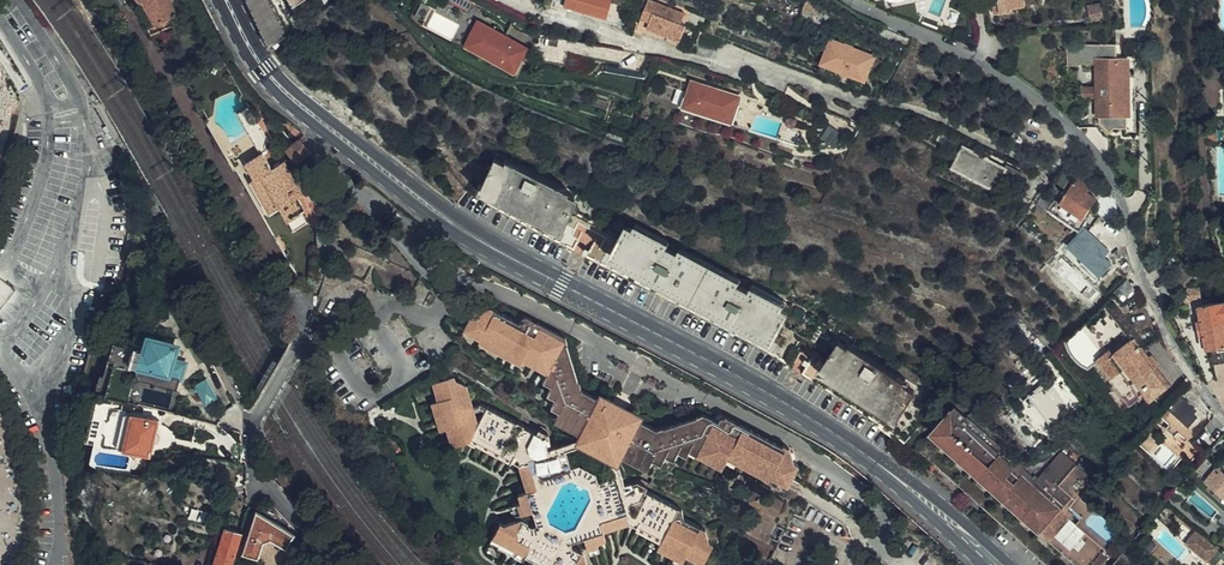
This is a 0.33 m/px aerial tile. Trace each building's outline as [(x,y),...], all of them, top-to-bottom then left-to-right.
[(135,3),(134,5),(151,32),(159,28),(162,34),(173,29),(168,16),(177,12),(172,0),(136,0),(135,3)] [(433,5),(424,0),(423,0),(416,13),(426,18),(433,5)] [(579,0),(578,3),(594,9),(595,6),(607,10),(610,0),(578,0),(579,0)] [(644,10),(686,25),(687,21),(683,20),(674,16),(677,7),(660,0),(647,0),(644,10)] [(824,6),(810,0),(807,0),(804,17),(814,21),(818,14),(820,15),(824,6)] [(1027,0),(992,0),(996,16),(1013,12),(1012,9),(1028,6),(1027,0)] [(687,11),(677,7),(674,16),(683,20),(687,11)] [(686,25),(644,10),(640,21),(681,37),(686,25)] [(527,47),(479,20),(467,42),(515,68),(527,47)] [(830,40),(822,63),(865,80),(873,57),(830,40)] [(1118,62),(1118,46),(1068,46),(1068,69),(1080,70),(1079,67),(1100,66),(1100,90),(1100,102),(1101,127),(1113,135),(1116,129),(1128,129),(1127,62),(1118,62)] [(865,80),(822,63),(819,71),(862,86),(865,80)] [(1220,67),(1204,67),(1204,82),(1219,83),(1220,67)] [(742,93),(693,78),(685,105),(754,126),(758,112),(737,106),(742,93)] [(197,92),(208,110),(216,105),(205,87),(197,92)] [(1081,90),(1081,102),(1100,102),(1100,90),(1081,90)] [(240,112),(257,143),(261,151),(265,150),(269,147),(268,144),(269,141),(271,139),(253,104),(240,112)] [(829,125),(824,139),(839,144),(844,130),(829,125)] [(298,163),(311,152),(301,138),(287,148),(298,163)] [(261,151),(257,143),(241,151),(247,162),(253,174),(265,195),(261,198),(268,212),(279,206),(294,232),(307,225),(299,212),(307,207),(299,194),(303,191),(286,159),(274,166),(265,150),(261,151)] [(1005,167),(963,145),(953,165),(996,187),(1003,174),(1017,181),(1022,171),(1007,164),(1005,167)] [(574,198),(495,161),(483,186),(562,224),(574,198)] [(253,174),(247,162),(243,165),(249,176),(253,174)] [(301,170),(305,186),(316,182),(311,167),(301,170)] [(1081,227),(1088,217),(1084,214),(1089,207),(1095,197),(1086,191),(1091,183),(1078,175),(1062,200),(1057,198),(1051,209),(1081,227)] [(1084,214),(1088,217),(1093,210),(1089,207),(1084,214)] [(1108,227),(1111,221),(1096,211),(1091,218),(1108,227)] [(1044,232),(1028,217),(1022,223),(1038,239),(1044,232)] [(1101,271),(1112,260),(1105,253),(1110,248),(1086,226),(1082,232),(1081,231),(1071,242),(1101,271)] [(789,312),(629,227),(616,252),(776,336),(789,312)] [(300,288),(313,288),(321,264),(319,245),(306,245),(281,251),(290,266),(296,274),(298,280),(300,288)] [(1200,292),(1186,295),(1189,304),(1202,301),(1200,292)] [(1223,346),(1223,304),(1199,309),(1202,322),(1199,322),(1202,337),(1205,336),(1208,350),(1223,346)] [(582,431),(578,438),(620,461),(624,454),(649,468),(653,459),(661,464),(666,454),(674,458),(680,448),(688,453),(693,443),(726,460),(729,455),(738,459),(741,453),(774,472),(776,469),(805,484),(813,470),(797,461),(792,447),(786,444),(785,446),(728,414),(721,417),(719,420),(702,412),(660,428),(643,419),(644,416),(602,393),(600,396),(582,387),(564,339),(514,313),(511,321),(489,310),(477,313),(474,312),(463,332),(480,341),(478,344),(521,368),(524,362),(548,375),(546,378),(554,383),(550,391),(559,395),(554,405),(561,409),(557,418),(582,431)] [(109,355),(106,367),(104,375),(123,381),(129,364),(144,368),(142,378),(157,382),(157,385),(175,390),(179,378),(168,375),(172,359),(175,360),(176,358),(179,347),(169,345),(168,341),(166,340),(163,340),(161,343),(152,341),(149,351),(120,343),(114,340),(109,355)] [(213,357),(204,341),(193,347),(201,363),(213,357)] [(915,391),(842,343),(826,366),(899,414),(915,391)] [(1133,354),(1126,344),(1103,362),(1120,383),(1113,388),(1126,404),(1146,388),(1152,395),(1170,381),(1144,347),(1133,354)] [(188,361),(176,358),(175,360),(172,359),(168,375),(179,378),(184,379),(188,361)] [(451,373),(432,380),(438,398),(429,401),(439,429),(446,426),(452,444),(468,439),(510,461),(511,459),(517,462),(525,487),(516,490),(519,499),(515,500),(518,512),(539,505),(556,476),(550,460),(547,452),(553,450),(548,433),(541,429),(538,434),(485,405),(472,409),(464,384),(452,378),(451,373)] [(218,399),(207,379),(197,383),(209,404),(218,399)] [(1045,384),(1038,390),(1023,402),(1046,431),(1068,412),(1045,384)] [(1199,407),(1182,392),(1161,414),(1170,422),(1167,425),(1176,433),(1179,430),(1187,438),(1196,428),(1190,422),(1198,413),(1196,411),(1199,407)] [(167,460),(165,460),(152,457),(152,454),(153,454),(162,418),(128,409),(128,405),(96,397),(92,413),(85,439),(91,441),(102,443),(147,453),(143,468),(148,469),(156,471),(172,457),(178,454),(189,454),(195,429),(183,427),(179,428),(174,432),(167,459),(167,460)] [(1117,555),(1122,550),(1095,526),(1105,515),(1101,510),(1086,527),(1070,512),(1095,485),(1065,458),(1040,486),(959,413),(926,452),(936,461),(945,470),(986,507),(990,503),(1024,534),(1021,538),(1050,564),(1104,564),(1115,553),(1117,555)] [(575,444),(553,450),(547,452),(550,460),(585,450),(608,463),(617,497),(623,495),(622,491),(616,468),(620,461),(578,438),(575,444)] [(1206,458),(1199,466),(1205,472),(1200,476),(1223,497),(1223,468),(1221,466),(1219,469),(1206,458)] [(945,470),(936,461),(929,468),(938,477),(945,470)] [(642,486),(622,491),(623,495),(617,497),(597,502),(582,530),(588,549),(599,546),(599,542),(607,539),(605,531),(631,523),(635,525),(634,528),(659,542),(657,548),(682,561),(686,554),(702,563),(712,544),(708,542),(707,532),(684,520),(683,515),(646,494),(648,490),(642,486)] [(754,505),(760,491),(753,488),(747,501),(754,505)] [(773,522),(774,521),(777,514),(778,515),(784,502),(770,495),(760,491),(754,505),(750,512),(754,514),(773,522)] [(986,507),(1021,538),(1024,534),(990,503),(986,507)] [(256,509),(242,551),(258,556),(263,540),(272,538),(286,546),(294,532),(256,509)] [(489,537),(497,542),(496,544),(522,557),(525,552),(548,564),(588,564),(585,556),(563,544),(567,537),(559,533),(557,534),(538,523),(535,529),(514,517),(501,520),(498,519),(489,537)] [(242,531),(226,525),(213,564),(232,564),(242,531)] [(1209,561),(1221,547),(1197,527),(1186,541),(1209,561)]
